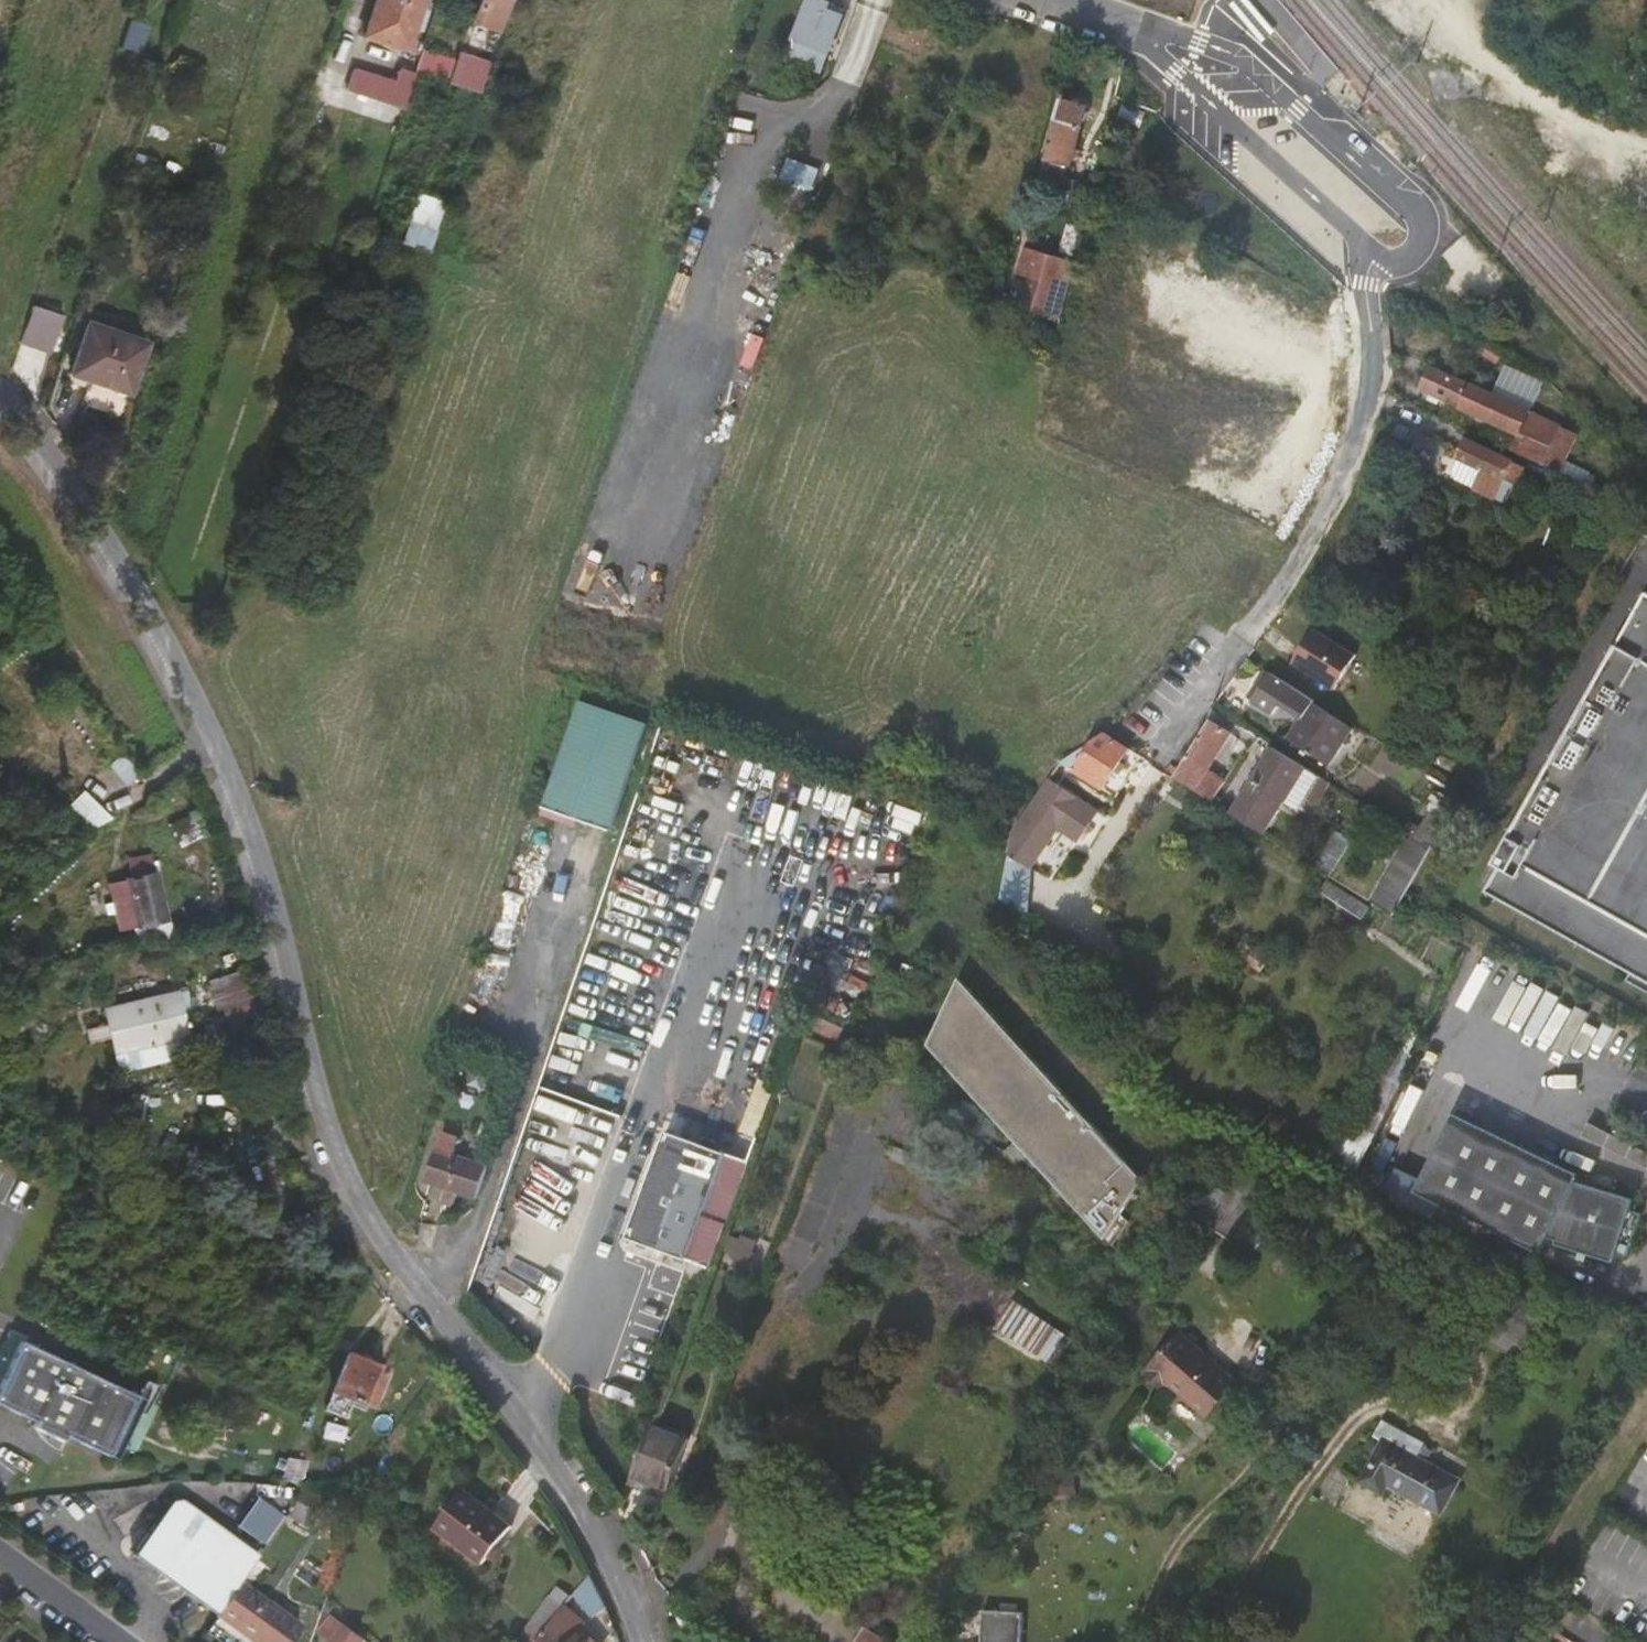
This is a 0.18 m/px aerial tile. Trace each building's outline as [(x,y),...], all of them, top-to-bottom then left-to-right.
[(395,56),(413,0),(376,0),(362,44),(395,56)] [(395,56),(404,59),(423,0),(413,0),(395,56)] [(474,32),(494,39),(507,0),(485,0),(474,32)] [(824,0),(810,0),(796,40),(829,53),(845,8),(824,0)] [(145,32),(128,26),(118,55),(135,61),(145,32)] [(465,61),(454,92),(478,100),(486,74),(482,72),(483,68),(465,61)] [(383,94),(378,108),(401,116),(411,85),(397,81),(393,97),(383,94)] [(1078,105),(1055,100),(1033,192),(1074,203),(1077,188),(1051,180),(1053,167),(1064,170),(1078,105)] [(816,174),(785,163),(780,181),(809,193),(816,174)] [(1069,223),(1082,226),(1084,216),(1071,213),(1069,223)] [(1063,252),(1076,256),(1082,226),(1069,223),(1063,252)] [(401,245),(428,254),(433,239),(406,229),(401,245)] [(400,250),(427,259),(428,254),(401,245),(400,250)] [(1061,324),(1062,319),(1068,292),(1073,267),(1026,253),(1019,280),(1033,284),(1026,314),(1061,324)] [(35,304),(23,340),(51,350),(63,314),(35,304)] [(92,379),(128,393),(146,344),(88,324),(66,381),(89,390),(92,379)] [(1550,438),(1551,436),(1421,373),(1411,395),(1512,444),(1506,459),(1532,471),(1550,438)] [(125,404),(128,393),(92,379),(89,390),(125,404)] [(1562,444),(1550,438),(1532,471),(1546,478),(1562,444)] [(1478,481),(1469,503),(1486,512),(1506,471),(1457,449),(1448,467),(1478,481)] [(1439,486),(1469,503),(1478,481),(1448,467),(1439,486)] [(1481,890),(1468,914),(1646,1009),(1646,631),(1614,613),(1474,886),(1481,890)] [(1356,654),(1314,627),(1292,661),(1335,688),(1356,654)] [(1331,713),(1270,673),(1252,701),(1273,715),(1281,702),(1288,708),(1275,730),(1306,751),(1331,713)] [(652,724),(585,702),(549,809),(617,832),(652,724)] [(1209,719),(1174,775),(1211,801),(1222,781),(1204,769),(1227,731),(1209,719)] [(1130,748),(1103,729),(1062,759),(1102,788),(1130,748)] [(1331,780),(1276,744),(1234,815),(1246,823),(1264,834),(1282,803),(1297,813),(1307,796),(1317,802),(1331,780)] [(1043,787),(1019,834),(1010,862),(1035,875),(1061,827),(1083,839),(1096,814),(1043,787)] [(87,789),(69,805),(92,830),(110,814),(87,789)] [(1370,922),(1385,930),(1426,857),(1401,841),(1360,914),(1370,922)] [(146,856),(126,860),(130,877),(125,879),(135,927),(163,921),(153,873),(150,874),(146,856)] [(1010,862),(994,909),(1017,925),(1035,875),(1010,862)] [(240,969),(208,979),(225,1036),(257,1026),(240,969)] [(941,1070),(1080,1228),(1099,1250),(1115,1224),(1136,1187),(1121,1170),(967,992),(963,988),(955,1002),(927,1054),(935,1063),(941,1070)] [(171,993),(177,1017),(189,1014),(184,990),(171,993)] [(185,1054),(177,1017),(171,993),(97,1009),(101,1027),(82,1031),(85,1044),(104,1040),(111,1069),(185,1054)] [(1464,1107),(1421,1184),(1542,1253),(1552,1237),(1559,1241),(1557,1244),(1614,1270),(1618,1259),(1628,1263),(1646,1223),(1636,1219),(1641,1208),(1582,1182),(1586,1175),(1464,1107)] [(1356,1168),(1381,1125),(1359,1112),(1334,1155),(1356,1168)] [(733,1144),(674,1125),(635,1227),(694,1250),(733,1144)] [(460,1139),(445,1134),(428,1181),(446,1187),(441,1202),(454,1207),(459,1192),(479,1200),(490,1169),(454,1155),(460,1139)] [(1259,1201),(1233,1185),(1207,1226),(1233,1243),(1259,1201)] [(1115,1224),(1099,1250),(1110,1262),(1125,1236),(1115,1224)] [(1486,1346),(1502,1319),(1493,1313),(1476,1340),(1486,1346)] [(981,1346),(992,1352),(1010,1326),(997,1318),(981,1346)] [(1536,1341),(1502,1319),(1486,1346),(1520,1367),(1536,1341)] [(1010,1326),(992,1352),(1040,1382),(1056,1353),(1010,1326)] [(0,1379),(0,1398),(110,1444),(135,1393),(20,1338),(0,1379)] [(1151,1398),(1179,1354),(1176,1352),(1143,1391),(1151,1398)] [(1234,1402),(1179,1354),(1151,1398),(1162,1408),(1167,1402),(1207,1434),(1234,1402)] [(384,1376),(351,1358),(333,1394),(367,1411),(384,1376)] [(0,1398),(0,1403),(106,1453),(110,1444),(0,1398)] [(691,1445),(655,1430),(636,1480),(660,1490),(673,1494),(691,1445)] [(1361,1482),(1365,1484),(1384,1496),(1388,1487),(1415,1502),(1439,1516),(1457,1483),(1440,1474),(1395,1448),(1385,1442),(1361,1482)] [(471,1480),(441,1517),(486,1555),(515,1520),(471,1480)] [(636,1480),(632,1490),(657,1500),(660,1490),(636,1480)] [(322,1499),(299,1487),(286,1514),(311,1525),(322,1499)] [(129,1548),(149,1563),(189,1507),(174,1496),(164,1498),(129,1548)] [(189,1507),(149,1563),(211,1609),(212,1607),(235,1575),(251,1553),(189,1507)] [(212,1607),(260,1641),(280,1641),(296,1618),(235,1575),(212,1607)] [(600,1641),(591,1633),(587,1637),(581,1629),(588,1620),(566,1600),(531,1641),(600,1641)] [(324,1619),(328,1623),(325,1628),(333,1635),(327,1641),(358,1641),(364,1634),(333,1608),(324,1619)] [(1023,1610),(983,1608),(981,1641),(1021,1641),(1023,1610)] [(888,1628),(877,1620),(863,1641),(879,1641),(888,1628)] [(879,1641),(896,1641),(900,1636),(888,1628),(879,1641)]
